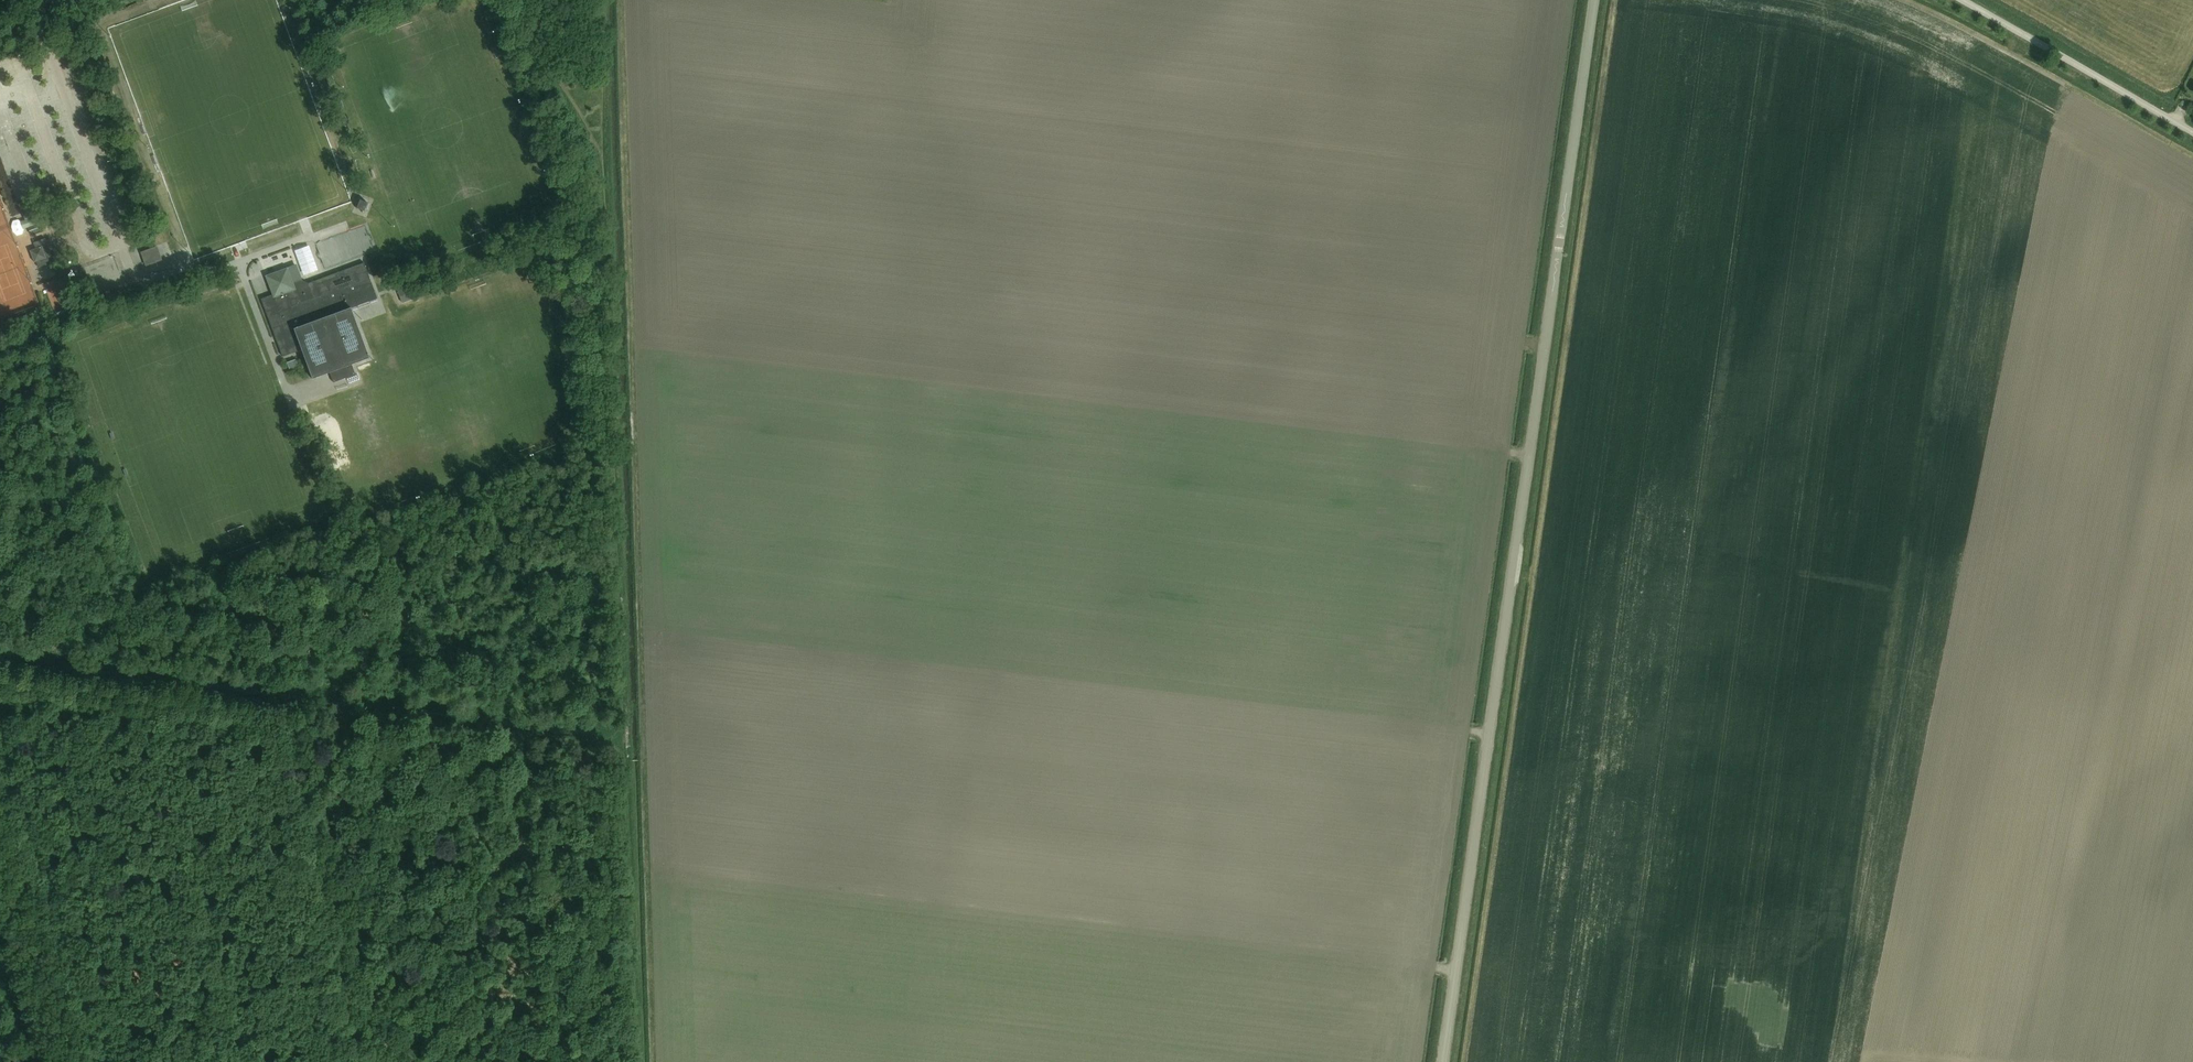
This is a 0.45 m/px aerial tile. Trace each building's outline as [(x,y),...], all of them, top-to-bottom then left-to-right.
[(356,207),(363,210),(367,202),(359,199),(356,207)] [(25,220),(34,217),(31,209),(23,212),(25,220)] [(24,229),(28,228),(37,225),(34,217),(25,220),(21,221),(24,229)] [(37,225),(28,228),(30,234),(39,231),(37,225)] [(39,266),(55,260),(46,238),(34,243),(36,248),(30,250),(35,261),(37,260),(39,266)] [(158,258),(155,250),(147,253),(149,261),(158,258)] [(283,357),(301,350),(302,350),(312,378),(330,372),(334,382),(356,374),(352,364),(369,357),(351,308),(377,298),(364,262),(308,283),(301,279),(299,280),(293,282),(288,267),(266,275),(273,294),(261,298),(270,322),(271,321),(272,324),(271,325),(282,354),(283,357)] [(412,292),(407,280),(395,284),(400,297),(412,292)]
